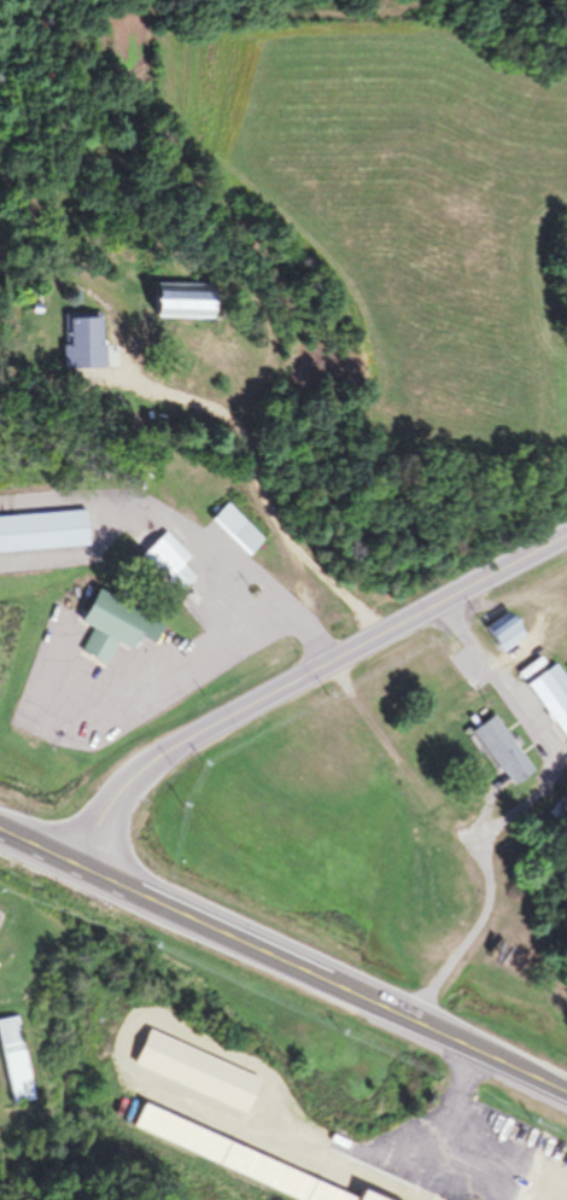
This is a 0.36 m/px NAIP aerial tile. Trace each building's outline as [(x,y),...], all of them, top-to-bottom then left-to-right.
[(209,318),(209,286),(148,286),(148,318),(209,318)] [(210,518),(247,556),(265,539),(227,501),(210,518)] [(85,510),(0,516),(0,552),(88,546),(85,510)] [(182,563),(189,556),(164,530),(139,555),(176,594),(194,576),(182,563)] [(136,635),(152,642),(162,622),(93,590),(78,623),(90,628),(78,653),(104,665),(115,643),(129,649),(136,635)] [(482,629),(502,657),(526,639),(505,612),(482,629)] [(527,681),(564,744),(566,743),(566,658),(527,681)] [(468,733),(510,786),(533,767),(491,715),(468,733)] [(33,1100),(17,1015),(0,1018),(0,1054),(9,1104),(33,1100)]
